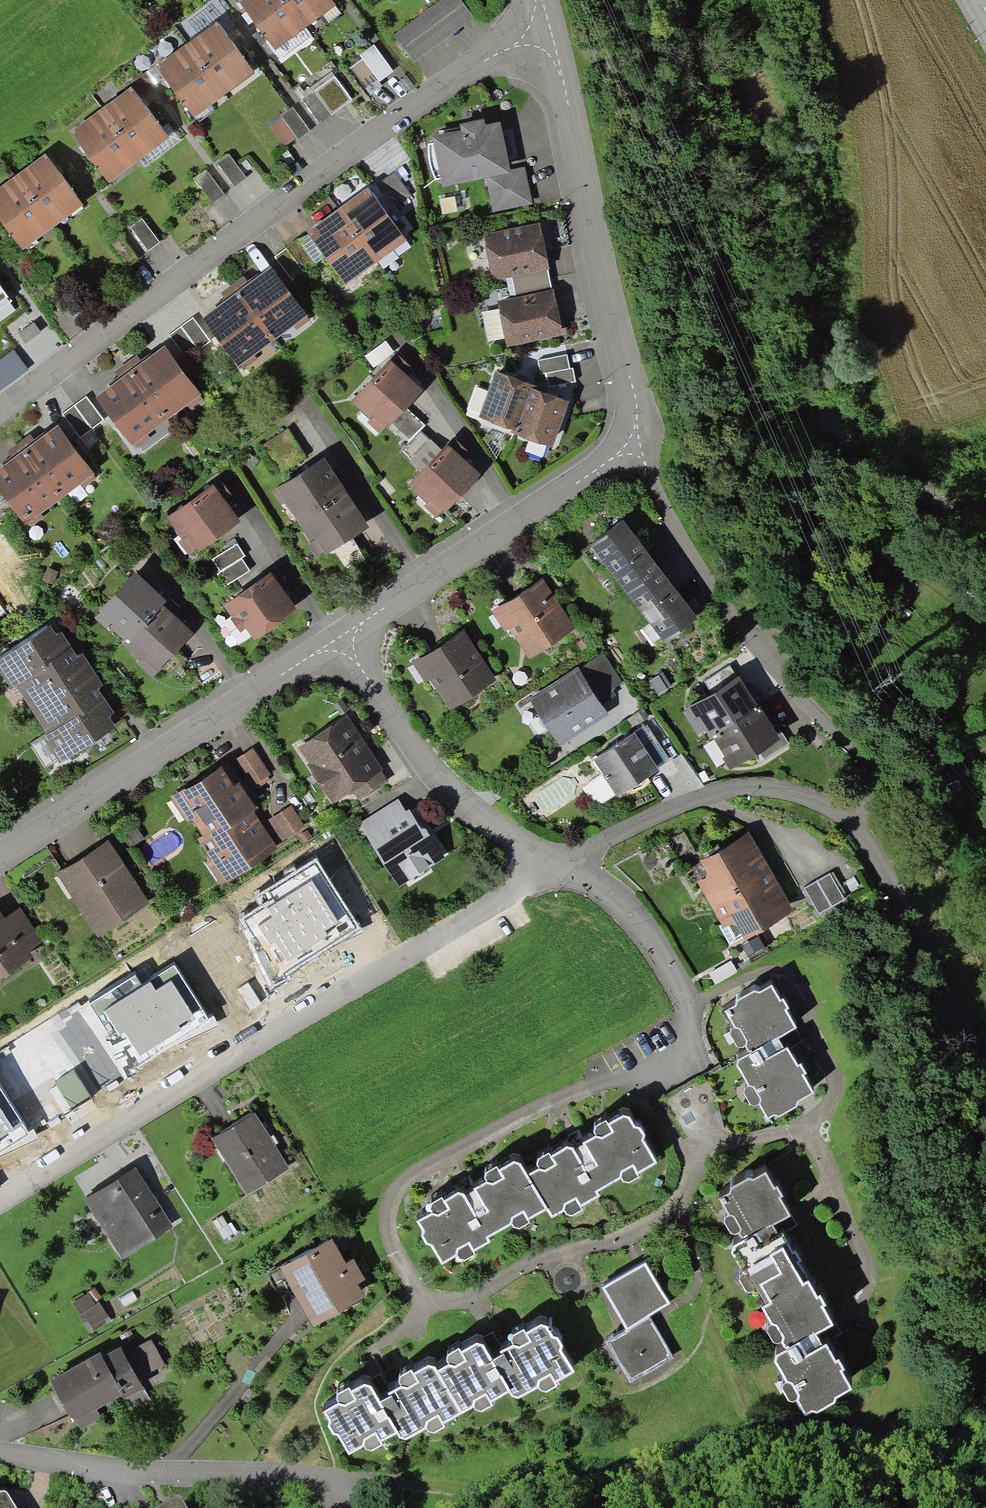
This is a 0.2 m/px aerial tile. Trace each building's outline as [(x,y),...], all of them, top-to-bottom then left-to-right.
[(329,0),(239,0),(235,3),(272,52),(334,7),(329,0)] [(460,0),(442,0),(393,35),(412,62),(474,18),(460,0)] [(246,74),(211,27),(152,70),(187,118),(246,74)] [(393,71),(374,45),(360,55),(363,59),(379,81),(393,71)] [(379,81),(363,59),(350,69),(365,91),(379,81)] [(334,77),(303,99),(320,124),(351,101),(334,77)] [(166,136),(133,90),(71,134),(104,179),(166,136)] [(292,107),(268,125),(286,148),(310,130),(292,107)] [(499,121),(430,134),(440,186),(486,177),(493,211),(530,204),(523,167),(509,170),(499,121)] [(228,152),(216,162),(234,186),(247,177),(228,152)] [(46,157),(0,188),(0,224),(18,251),(81,208),(46,157)] [(206,171),(194,180),(211,203),(224,194),(206,171)] [(404,237),(369,188),(305,234),(340,283),(404,237)] [(143,219),(131,227),(146,250),(159,242),(143,219)] [(541,226),(486,237),(495,285),(511,282),(514,298),(497,301),(506,349),(563,338),(541,226)] [(299,239),(275,256),(292,281),(316,264),(299,239)] [(306,321),(268,270),(200,319),(237,370),(306,321)] [(0,280),(0,300),(10,293),(0,280)] [(56,280),(44,289),(62,313),(74,304),(56,280)] [(427,316),(431,333),(449,329),(445,312),(427,316)] [(193,317),(169,335),(187,358),(210,340),(193,317)] [(34,321),(18,334),(30,350),(47,338),(34,321)] [(164,347),(92,397),(132,455),(204,405),(164,347)] [(567,354),(539,360),(542,374),(547,373),(550,386),(576,380),(573,367),(570,368),(567,354)] [(419,390),(386,364),(351,408),(384,434),(419,390)] [(535,386),(495,374),(480,425),(519,437),(533,393),(535,386)] [(569,405),(533,393),(519,437),(555,448),(569,405)] [(86,396),(62,413),(80,438),(104,421),(86,396)] [(0,463),(0,492),(24,526),(93,477),(56,424),(0,463)] [(479,475),(444,449),(411,493),(445,519),(479,475)] [(369,527),(324,458),(272,491),(281,506),(285,503),(310,542),(307,544),(318,560),(369,527)] [(237,519),(212,484),(165,517),(190,552),(237,519)] [(697,620),(622,521),(588,546),(663,646),(697,620)] [(217,573),(225,586),(251,570),(243,557),(245,555),(237,543),(212,558),(220,571),(217,573)] [(299,611),(270,569),(222,601),(250,643),(299,611)] [(166,600),(135,571),(99,610),(101,612),(95,618),(107,630),(110,626),(127,642),(163,604),(166,600)] [(575,633),(542,581),(493,612),(526,664),(575,633)] [(194,633),(163,604),(127,642),(124,646),(140,661),(137,664),(152,678),(194,633)] [(50,627),(0,659),(0,675),(8,687),(12,683),(65,650),(50,627)] [(494,684),(461,633),(413,664),(446,715),(494,684)] [(72,646),(65,650),(12,683),(44,734),(98,700),(103,698),(72,646)] [(664,672),(649,681),(658,696),(673,687),(664,672)] [(606,719),(578,674),(530,704),(559,749),(606,719)] [(775,737),(736,679),(691,709),(730,767),(775,737)] [(116,727),(98,700),(44,734),(37,736),(55,765),(116,727)] [(387,789),(346,720),(298,748),(332,807),(347,798),(360,805),(387,789)] [(656,770),(635,735),(592,761),(613,796),(656,770)] [(286,852),(231,763),(176,797),(204,841),(203,868),(219,894),(286,852)] [(415,830),(398,803),(363,824),(401,884),(442,859),(422,825),(415,830)] [(795,911),(749,832),(699,861),(708,876),(697,883),(724,929),(735,923),(745,940),(795,911)] [(151,907),(108,843),(56,877),(99,942),(151,907)] [(831,873),(804,887),(818,913),(845,898),(831,873)] [(48,951),(24,911),(4,923),(0,916),(0,979),(48,951)] [(805,1041),(774,979),(723,1004),(748,1053),(734,1060),(763,1117),(814,1092),(792,1048),(805,1041)] [(657,1159),(627,1110),(524,1171),(516,1161),(414,1212),(441,1261),(547,1205),(551,1217),(657,1159)] [(257,1113),(210,1140),(244,1199),(291,1173),(257,1113)] [(790,1212),(765,1169),(718,1193),(743,1240),(731,1246),(786,1346),(768,1358),(800,1415),(852,1384),(816,1331),(834,1320),(769,1224),(790,1212)] [(134,1170),(84,1201),(120,1260),(171,1229),(134,1170)] [(329,1242),(281,1269),(313,1325),(360,1298),(329,1242)] [(650,1265),(604,1288),(629,1330),(608,1343),(634,1383),(671,1362),(652,1319),(672,1307),(650,1265)] [(574,1371),(553,1323),(490,1357),(479,1337),(322,1407),(349,1454),(397,1430),(402,1441),(507,1391),(512,1400),(574,1371)] [(121,1346),(54,1384),(81,1433),(149,1395),(121,1346)]
